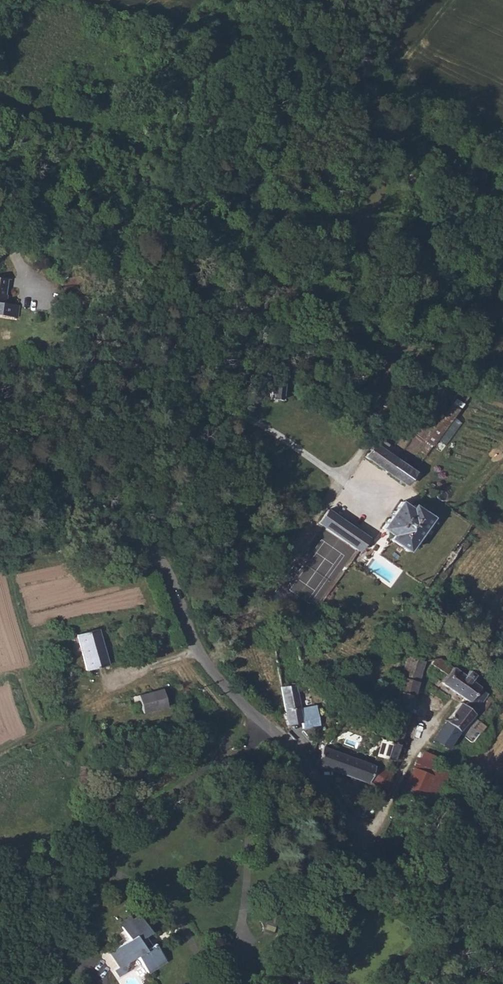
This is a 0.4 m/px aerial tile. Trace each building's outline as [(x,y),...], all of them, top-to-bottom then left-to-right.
[(17,316),(19,304),(6,302),(6,298),(4,297),(6,278),(0,277),(0,314),(17,316)] [(278,383),(269,382),(268,398),(277,399),(278,383)] [(428,434),(421,445),(429,451),(463,404),(454,398),(428,434)] [(369,444),(361,455),(406,487),(409,482),(406,479),(410,473),(369,444)] [(399,551),(412,534),(425,516),(406,502),(403,507),(394,500),(374,526),(384,533),(381,538),(399,551)] [(324,508),(315,522),(353,550),(359,541),(364,545),(368,540),(324,508)] [(83,669),(104,664),(94,629),(74,634),(83,669)] [(401,673),(383,735),(382,736),(399,741),(425,655),(407,649),(400,673),(401,673)] [(461,672),(437,654),(426,668),(461,694),(443,718),(458,729),(472,710),(485,693),(487,691),(470,678),(473,673),(465,667),(461,672)] [(160,687),(135,694),(140,714),(165,708),(160,687)] [(294,688),(279,690),(284,725),(299,723),(296,706),(294,688)] [(472,710),(485,720),(498,703),(485,693),(472,710)] [(312,704),(296,706),(300,728),(315,726),(312,704)] [(311,739),(318,742),(321,736),(313,733),(311,739)] [(324,745),(319,757),(369,777),(375,761),(326,741),(327,738),(321,736),(318,742),(324,745)] [(399,741),(382,736),(380,743),(377,752),(388,755),(394,757),(399,741)] [(383,764),(386,764),(388,755),(377,752),(375,761),(383,764)] [(396,757),(394,757),(388,755),(386,764),(394,766),(396,757)] [(375,761),(369,777),(387,785),(394,769),(383,764),(375,761)] [(339,837),(330,852),(339,857),(342,852),(348,842),(339,837)] [(166,959),(154,943),(151,945),(144,935),(150,931),(138,913),(120,925),(128,937),(109,950),(120,966),(136,955),(148,971),(166,959)]
